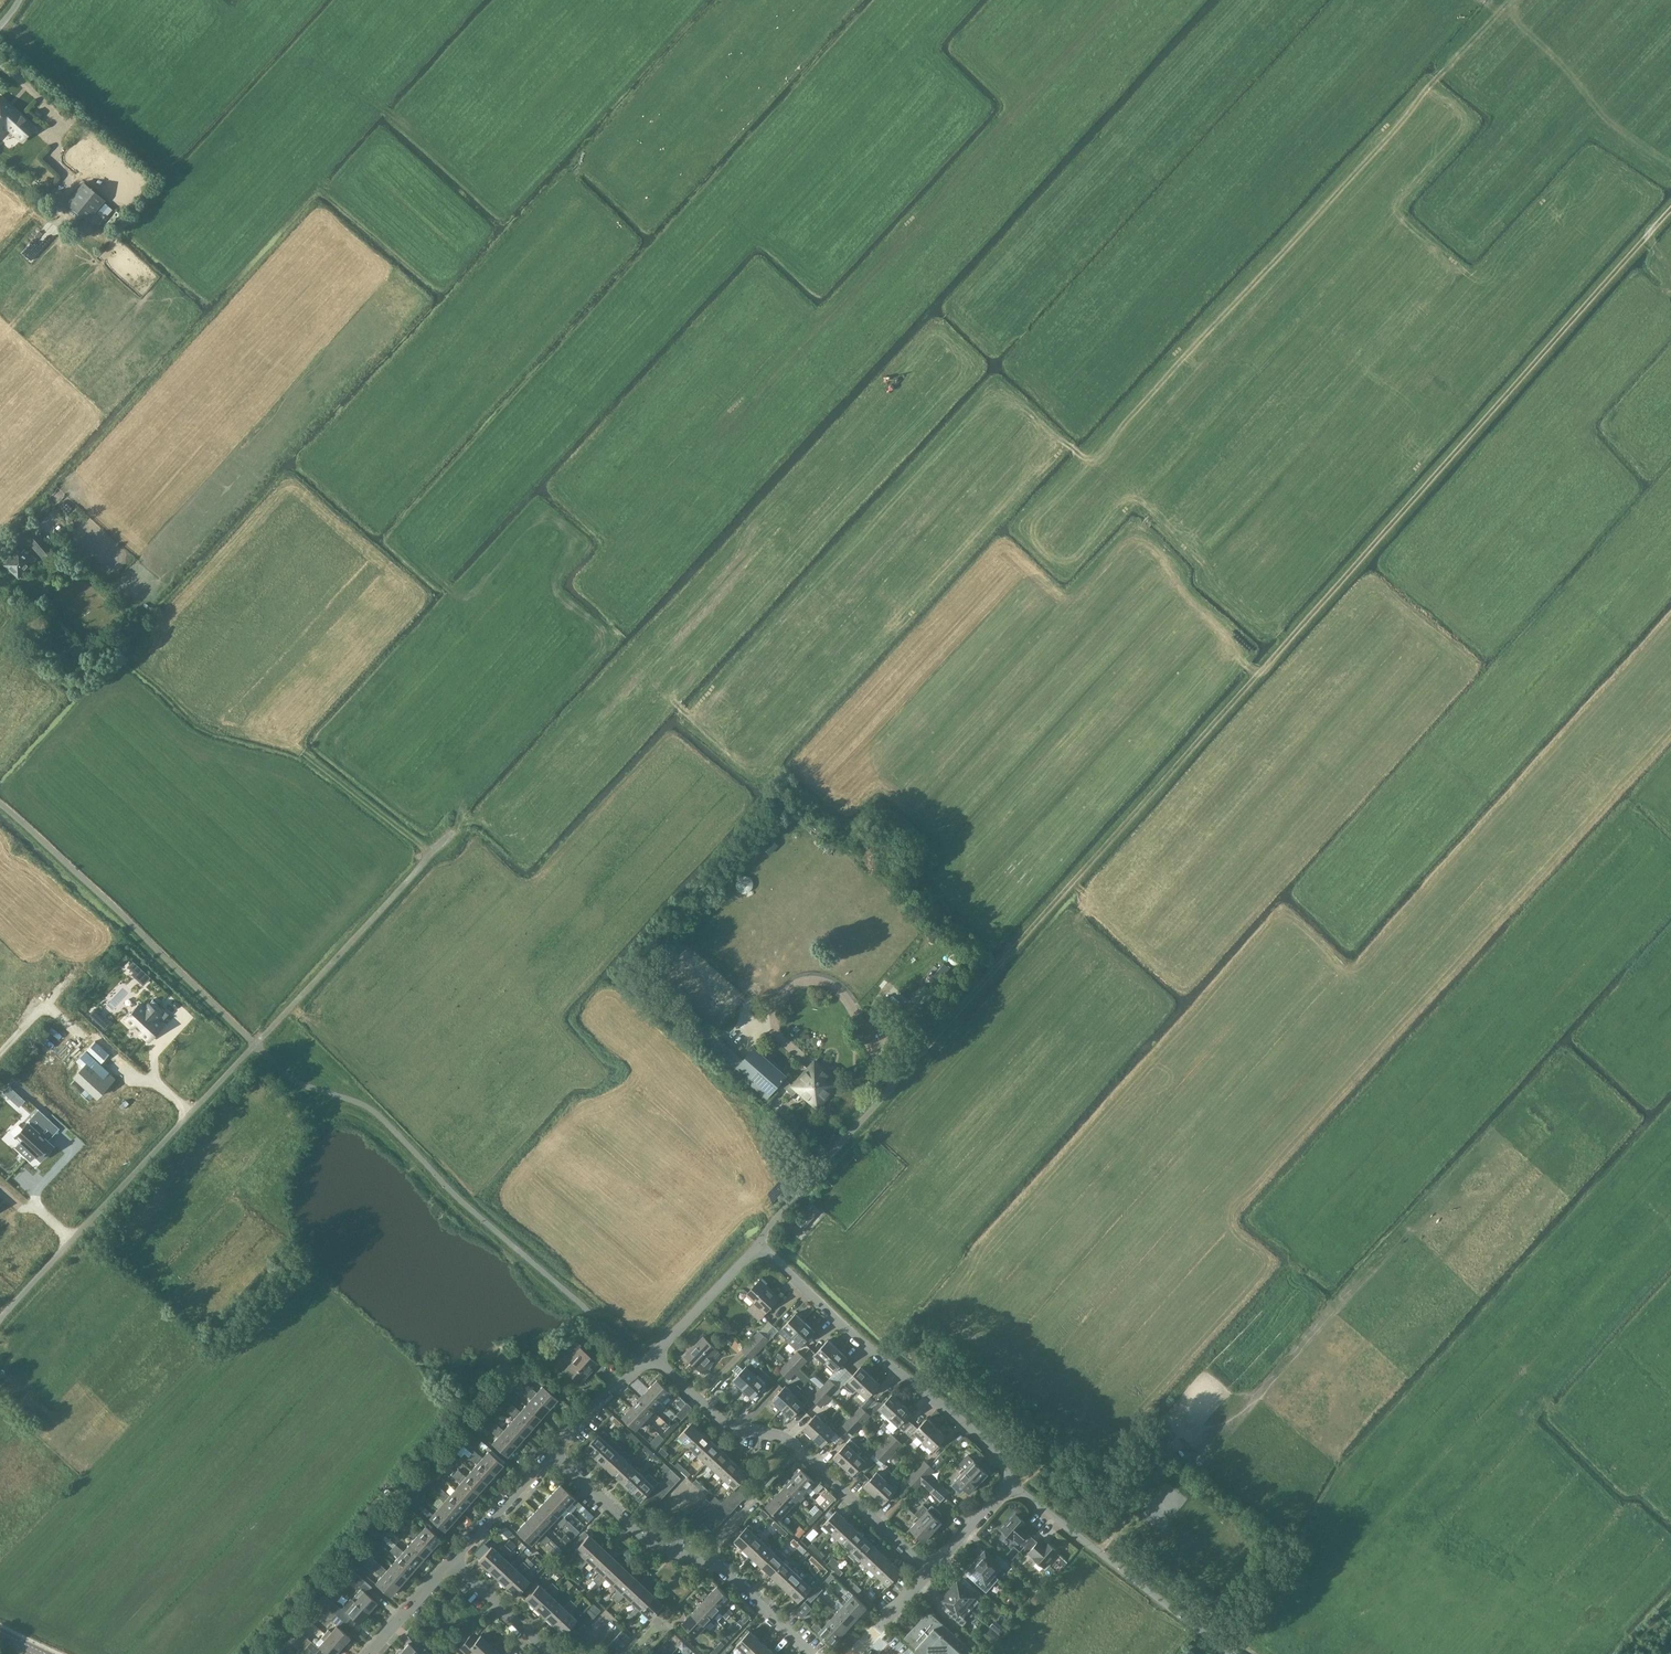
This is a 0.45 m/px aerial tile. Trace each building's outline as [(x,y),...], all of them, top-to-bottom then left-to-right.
[(35,126),(0,95),(0,138),(7,130),(21,143),(35,126)] [(66,203),(87,221),(104,200),(83,182),(66,203)] [(105,225),(114,232),(125,218),(116,211),(105,225)] [(28,541),(47,563),(55,556),(36,534),(28,541)] [(16,548),(1,565),(19,579),(34,562),(36,559),(33,557),(29,552),(24,549),(22,551),(21,553),(16,548)] [(69,653),(78,662),(88,651),(80,644),(79,646),(70,638),(63,645),(70,651),(69,653)] [(773,850),(769,846),(765,850),(769,854),(773,850)] [(127,967),(127,968),(132,972),(134,974),(140,968),(132,961),(127,967)] [(895,997),(905,1006),(914,996),(905,987),(895,997)] [(139,1004),(125,1019),(133,1027),(137,1024),(140,1026),(143,1029),(139,1033),(148,1041),(150,1039),(150,1040),(152,1037),(162,1026),(160,1024),(158,1022),(156,1020),(158,1017),(164,1011),(152,1000),(144,1009),(139,1004)] [(94,1009),(88,1015),(104,1029),(109,1024),(94,1009)] [(710,1031),(698,1044),(731,1073),(734,1070),(767,1099),(780,1084),(793,1095),(798,1090),(817,1107),(839,1083),(813,1060),(792,1085),(785,1079),(786,1077),(754,1048),(742,1060),(710,1031)] [(88,1032),(81,1040),(104,1062),(112,1054),(88,1032)] [(84,1068),(70,1083),(92,1103),(101,1094),(98,1091),(103,1086),(106,1088),(115,1079),(86,1053),(78,1062),(84,1068)] [(8,1086),(2,1092),(19,1107),(25,1101),(18,1095),(8,1086)] [(15,1139),(17,1136),(21,1139),(14,1148),(30,1161),(35,1155),(39,1159),(38,1160),(40,1162),(54,1146),(49,1141),(60,1129),(37,1109),(13,1137),(15,1139)] [(747,1294),(754,1302),(747,1309),(758,1320),(779,1298),(760,1280),(747,1294)] [(781,1329),(778,1332),(788,1341),(792,1336),(805,1322),(795,1313),(782,1327),(782,1328),(781,1329)] [(805,1322),(792,1336),(788,1341),(797,1349),(801,1345),(815,1331),(805,1322)] [(760,1331),(750,1341),(755,1345),(764,1336),(760,1331)] [(764,1336),(755,1345),(760,1350),(769,1340),(764,1336)] [(691,1362),(703,1374),(714,1363),(710,1360),(718,1351),(703,1337),(685,1356),(691,1362)] [(574,1339),(569,1345),(575,1351),(579,1347),(580,1345),(574,1339)] [(818,1357),(824,1363),(838,1349),(828,1340),(815,1354),(813,1355),(817,1359),(818,1357)] [(741,1351),(746,1355),(755,1345),(750,1341),(741,1351)] [(755,1345),(746,1355),(750,1360),(760,1350),(755,1345)] [(572,1362),(564,1370),(580,1384),(593,1369),(586,1363),(591,1358),(579,1347),(575,1351),(568,1359),(572,1362)] [(824,1363),(823,1364),(827,1368),(828,1367),(834,1372),(847,1358),(838,1349),(824,1363)] [(798,1351),(789,1361),(794,1365),(803,1356),(798,1351)] [(784,1358),(778,1352),(775,1355),(781,1361),(784,1358)] [(803,1356),(794,1365),(798,1370),(807,1360),(803,1356)] [(779,1370),(784,1375),(794,1365),(789,1361),(779,1370)] [(738,1375),(734,1380),(737,1383),(735,1386),(741,1391),(756,1375),(756,1374),(761,1369),(758,1365),(756,1368),(750,1362),(743,1370),(738,1375)] [(794,1365),(784,1375),(789,1379),(798,1370),(794,1365)] [(853,1393),(855,1391),(857,1389),(870,1375),(860,1366),(847,1380),(848,1380),(844,1384),(853,1393)] [(756,1375),(741,1391),(745,1395),(747,1392),(753,1398),(771,1378),(767,1374),(761,1369),(756,1374),(756,1375)] [(534,1374),(530,1370),(526,1375),(530,1378),(534,1374)] [(857,1389),(855,1391),(859,1394),(860,1393),(867,1398),(880,1385),(870,1375),(857,1389)] [(820,1379),(815,1383),(820,1388),(825,1383),(820,1379)] [(825,1383),(820,1388),(826,1393),(835,1384),(829,1379),(825,1383)] [(522,1380),(519,1383),(526,1389),(529,1386),(522,1380)] [(658,1380),(649,1389),(663,1402),(668,1396),(670,1398),(673,1394),(658,1380)] [(835,1384),(826,1393),(830,1397),(838,1388),(839,1387),(835,1384)] [(772,1399),(782,1408),(799,1391),(801,1388),(797,1385),(792,1391),(786,1385),(772,1399)] [(529,1386),(526,1389),(548,1408),(557,1399),(542,1386),(536,1392),(529,1386)] [(811,1398),(816,1403),(826,1393),(820,1388),(811,1398)] [(531,1399),(525,1405),(540,1418),(548,1408),(526,1389),(523,1392),(531,1399)] [(649,1389),(640,1398),(654,1411),(659,1405),(661,1407),(665,1404),(663,1402),(649,1389)] [(799,1391),(782,1408),(792,1417),(805,1404),(801,1401),(805,1397),(799,1391)] [(826,1393),(816,1403),(821,1407),(830,1397),(826,1393)] [(883,1412),(888,1417),(902,1403),(892,1394),(877,1410),(881,1413),(883,1412)] [(640,1398),(631,1408),(646,1420),(651,1415),(653,1417),(656,1413),(654,1411),(640,1398)] [(676,1414),(682,1419),(693,1408),(687,1403),(676,1414)] [(888,1417),(886,1419),(890,1422),(888,1425),(894,1431),(911,1412),(902,1403),(888,1417)] [(509,1408),(531,1427),(540,1418),(525,1405),(520,1411),(512,1404),(509,1408)] [(861,1407),(852,1416),(857,1421),(866,1411),(861,1407)] [(514,1418),(509,1424),(523,1437),(531,1427),(509,1408),(507,1411),(514,1418)] [(646,1420),(631,1408),(622,1417),(636,1430),(642,1424),(644,1426),(648,1422),(646,1420)] [(866,1411),(857,1421),(862,1425),(871,1415),(866,1411)] [(813,1437),(826,1423),(828,1421),(823,1416),(821,1418),(816,1414),(803,1428),(813,1437)] [(490,1415),(485,1420),(489,1424),(494,1419),(490,1415)] [(612,1420),(618,1426),(621,1423),(615,1416),(612,1420)] [(842,1425),(848,1431),(857,1421),(852,1416),(848,1420),(847,1420),(842,1425)] [(917,1436),(923,1441),(936,1427),(927,1418),(913,1432),(914,1432),(912,1434),(916,1437),(917,1436)] [(676,1419),(670,1426),(673,1429),(680,1422),(676,1419)] [(867,1420),(863,1425),(868,1430),(873,1425),(867,1420)] [(857,1421),(848,1431),(852,1435),(862,1425),(857,1421)] [(687,1447),(688,1446),(701,1431),(691,1422),(678,1436),(685,1443),(683,1444),(687,1447)] [(826,1423),(813,1437),(822,1446),(837,1430),(833,1427),(832,1429),(826,1423)] [(496,1424),(493,1427),(514,1446),(523,1437),(509,1424),(503,1430),(496,1424)] [(670,1426),(664,1432),(667,1436),(673,1429),(670,1426)] [(514,1446),(493,1427),(490,1430),(497,1437),(492,1443),(506,1456),(514,1446)] [(923,1441),(921,1443),(926,1448),(928,1446),(933,1450),(946,1436),(936,1427),(923,1441)] [(624,1432),(631,1438),(634,1434),(627,1428),(624,1432)] [(586,1448),(596,1457),(609,1443),(609,1442),(610,1440),(611,1441),(613,1439),(603,1430),(599,1434),(586,1448)] [(696,1456),(698,1454),(710,1439),(701,1431),(688,1446),(694,1451),(693,1453),(696,1456)] [(658,1439),(653,1444),(656,1447),(665,1438),(661,1435),(659,1433),(656,1437),(658,1439)] [(634,1434),(631,1438),(637,1443),(640,1440),(634,1434)] [(892,1435),(883,1444),(888,1449),(897,1439),(892,1435)] [(596,1457),(605,1465),(618,1452),(617,1451),(619,1449),(621,1447),(613,1439),(611,1441),(610,1440),(609,1442),(609,1443),(596,1457)] [(705,1465),(707,1463),(720,1448),(710,1439),(698,1454),(703,1460),(702,1462),(705,1465)] [(850,1439),(833,1457),(843,1466),(856,1452),(860,1448),(850,1439)] [(897,1439),(888,1449),(893,1453),(902,1444),(897,1439)] [(874,1454),(879,1459),(888,1449),(883,1444),(874,1454)] [(462,1445),(459,1449),(464,1453),(469,1457),(472,1454),(462,1445)] [(642,1449),(649,1455),(653,1452),(646,1445),(642,1449)] [(668,1453),(662,1447),(658,1451),(665,1457),(668,1453)] [(714,1474),(716,1472),(729,1457),(720,1448),(707,1463),(712,1468),(711,1470),(714,1474)] [(605,1465),(614,1474),(627,1460),(626,1459),(620,1453),(621,1452),(619,1449),(617,1451),(618,1452),(605,1465)] [(888,1449),(879,1459),(883,1463),(893,1453),(888,1449)] [(472,1454),(494,1473),(503,1464),(488,1451),(482,1457),(475,1451),(472,1454)] [(653,1452),(649,1455),(655,1461),(659,1457),(653,1452)] [(856,1452),(843,1466),(853,1475),(867,1459),(864,1457),(863,1458),(856,1452)] [(471,1470),(486,1483),(494,1473),(472,1454),(469,1457),(476,1464),(471,1470)] [(939,1455),(930,1465),(930,1466),(934,1470),(944,1460),(939,1455)] [(963,1468),(979,1483),(988,1473),(968,1455),(959,1464),(963,1468)] [(724,1482),(725,1480),(739,1465),(729,1457),(716,1472),(722,1477),(720,1479),(724,1482)] [(627,1460),(614,1474),(623,1483),(637,1469),(636,1468),(635,1468),(630,1463),(632,1462),(628,1458),(626,1459),(627,1460)] [(924,1460),(915,1470),(921,1475),(930,1466),(930,1465),(924,1460)] [(674,1465),(681,1471),(684,1468),(678,1462),(674,1465)] [(668,1473),(662,1479),(671,1488),(676,1483),(666,1475),(671,1470),(664,1463),(661,1466),(668,1473)] [(735,1488),(739,1483),(748,1474),(739,1465),(725,1480),(731,1486),(729,1487),(733,1491),(735,1488)] [(930,1466),(921,1475),(926,1480),(931,1474),(935,1470),(934,1470),(930,1466)] [(623,1483),(632,1491),(645,1477),(645,1476),(646,1475),(644,1476),(639,1472),(641,1470),(637,1467),(636,1468),(637,1469),(623,1483)] [(684,1468),(681,1471),(687,1477),(690,1474),(684,1468)] [(955,1479),(951,1485),(959,1493),(964,1488),(969,1493),(979,1483),(963,1468),(959,1472),(961,1474),(955,1479)] [(801,1469),(792,1478),(807,1491),(812,1486),(818,1491),(823,1485),(816,1479),(814,1481),(801,1469)] [(455,1473),(477,1492),(486,1483),(471,1470),(465,1476),(458,1470),(455,1473)] [(680,1478),(671,1470),(666,1475),(676,1483),(680,1478)] [(889,1470),(883,1476),(887,1480),(893,1474),(889,1470)] [(915,1470),(906,1479),(912,1485),(921,1475),(915,1470)] [(864,1485),(874,1494),(887,1480),(877,1471),(864,1485)] [(644,1498),(648,1494),(653,1489),(655,1487),(657,1484),(659,1482),(649,1472),(647,1475),(646,1475),(645,1476),(645,1477),(632,1491),(642,1500),(644,1498)] [(454,1489),(469,1502),(477,1492),(455,1473),(452,1476),(460,1483),(454,1489)] [(931,1474),(926,1480),(935,1488),(940,1483),(931,1474)] [(921,1475),(912,1485),(917,1489),(921,1485),(926,1480),(921,1475)] [(792,1478),(784,1488),(798,1500),(803,1495),(805,1497),(808,1493),(807,1491),(792,1478)] [(434,1479),(430,1483),(435,1488),(436,1489),(440,1486),(440,1485),(434,1479)] [(662,1479),(659,1482),(657,1484),(666,1493),(671,1488),(662,1479)] [(693,1482),(699,1488),(703,1485),(696,1479),(693,1482)] [(887,1480),(874,1494),(883,1503),(898,1487),(894,1484),(892,1485),(887,1480)] [(926,1480),(921,1485),(930,1493),(935,1488),(926,1480)] [(739,1483),(735,1488),(744,1498),(749,1492),(739,1483)] [(940,1483),(935,1488),(945,1497),(950,1492),(940,1483)] [(655,1487),(653,1489),(662,1498),(666,1493),(657,1484),(655,1487)] [(560,1485),(551,1494),(566,1507),(571,1502),(578,1509),(582,1505),(560,1485)] [(703,1485),(699,1488),(706,1494),(709,1491),(703,1485)] [(735,1488),(733,1491),(730,1493),(740,1502),(744,1498),(735,1488)] [(784,1488),(775,1497),(789,1509),(795,1504),(796,1506),(800,1502),(798,1500),(784,1488)] [(935,1488),(930,1493),(940,1503),(945,1497),(935,1488)] [(441,1489),(439,1492),(460,1511),(469,1502),(454,1489),(448,1495),(441,1489)] [(653,1489),(648,1494),(658,1503),(662,1498),(653,1489)] [(820,1505),(825,1509),(836,1498),(828,1490),(823,1496),(826,1499),(820,1505)] [(443,1502),(438,1508),(452,1521),(460,1511),(439,1492),(436,1495),(443,1502)] [(730,1493),(726,1498),(736,1507),(740,1502),(730,1493)] [(551,1494),(542,1503),(564,1524),(567,1521),(559,1514),(566,1507),(551,1494)] [(648,1494),(644,1498),(653,1507),(658,1503),(648,1494)] [(715,1497),(712,1501),(718,1507),(721,1503),(715,1497)] [(789,1509),(775,1497),(766,1506),(780,1519),(786,1513),(788,1515),(791,1511),(789,1509)] [(721,1503),(731,1512),(736,1507),(726,1498),(721,1503)] [(707,1499),(702,1504),(712,1513),(716,1508),(718,1507),(712,1501),(710,1502),(707,1499)] [(542,1503),(534,1513),(548,1526),(554,1520),(561,1527),(564,1524),(542,1503)] [(718,1507),(716,1508),(726,1517),(731,1512),(721,1503),(718,1507)] [(702,1504),(698,1509),(708,1518),(712,1513),(702,1504)] [(931,1505),(918,1519),(933,1532),(942,1522),(938,1518),(942,1514),(931,1505)] [(452,1521),(438,1508),(432,1514),(425,1508),(421,1511),(430,1519),(430,1518),(444,1530),(452,1521)] [(585,1508),(581,1511),(587,1516),(585,1518),(589,1521),(593,1516),(585,1508)] [(716,1508),(712,1513),(722,1522),(726,1517),(716,1508)] [(819,1508),(813,1515),(817,1518),(823,1512),(819,1508)] [(698,1509),(694,1514),(703,1522),(708,1518),(698,1509)] [(759,1512),(766,1519),(769,1515),(762,1509),(759,1512)] [(831,1536),(833,1534),(846,1520),(836,1511),(823,1524),(829,1531),(828,1532),(831,1536)] [(534,1513),(525,1522),(546,1543),(550,1539),(542,1532),(548,1526),(534,1513)] [(712,1513),(708,1518),(717,1527),(722,1522),(712,1513)] [(689,1519),(698,1528),(703,1522),(694,1514),(689,1519)] [(1002,1529),(1018,1544),(1019,1542),(1024,1547),(1032,1538),(1027,1533),(1031,1530),(1023,1523),(1025,1522),(1015,1514),(1002,1529)] [(817,1518),(813,1515),(807,1521),(811,1525),(817,1518)] [(916,1522),(909,1528),(924,1541),(933,1532),(918,1519),(917,1517),(914,1520),(916,1522)] [(708,1518),(703,1522),(713,1532),(717,1527),(708,1518)] [(841,1544),(842,1543),(855,1529),(846,1520),(833,1534),(839,1539),(837,1541),(841,1544)] [(772,1524),(778,1530),(781,1527),(775,1521),(772,1524)] [(525,1522),(516,1531),(530,1545),(537,1539),(544,1546),(546,1543),(525,1522)] [(703,1522),(698,1528),(708,1537),(713,1532),(703,1522)] [(749,1524),(734,1540),(743,1549),(756,1534),(751,1529),(752,1528),(749,1524)] [(412,1525),(409,1529),(432,1548),(440,1538),(425,1525),(419,1532),(412,1525)] [(799,1526),(793,1532),(799,1537),(805,1531),(799,1526)] [(574,1527),(571,1530),(576,1535),(579,1532),(574,1527)] [(781,1527),(778,1530),(784,1536),(788,1533),(781,1527)] [(409,1529),(406,1532),(414,1538),(408,1545),(423,1558),(432,1548),(409,1529)] [(850,1553),(851,1551),(864,1537),(855,1529),(842,1543),(847,1548),(846,1549),(850,1553)] [(743,1549),(753,1558),(765,1543),(760,1538),(761,1536),(758,1533),(756,1534),(743,1549)] [(566,1534),(561,1539),(568,1545),(572,1540),(566,1534)] [(574,1563),(577,1565),(597,1544),(588,1535),(574,1549),(581,1555),(574,1563)] [(859,1562),(860,1560),(873,1546),(864,1537),(851,1551),(857,1556),(855,1558),(859,1562)] [(790,1541),(797,1547),(800,1544),(794,1538),(790,1541)] [(1024,1547),(1023,1548),(1028,1552),(1028,1553),(1044,1567),(1058,1552),(1049,1544),(1048,1545),(1041,1538),(1037,1542),(1032,1538),(1024,1547)] [(478,1560),(487,1569),(512,1542),(509,1539),(504,1544),(505,1545),(498,1552),(491,1546),(478,1560)] [(753,1558),(762,1566),(775,1552),(769,1546),(771,1544),(767,1541),(765,1543),(753,1558)] [(487,1569),(497,1578),(510,1564),(504,1558),(516,1545),(512,1542),(487,1569)] [(808,1546),(815,1552),(819,1549),(812,1542),(808,1546)] [(393,1547),(415,1567),(423,1558),(408,1545),(403,1551),(395,1544),(393,1547)] [(587,1561),(593,1566),(607,1552),(597,1544),(577,1565),(580,1568),(587,1561)] [(800,1544),(797,1547),(803,1553),(806,1550),(800,1544)] [(868,1570),(870,1569),(883,1555),(873,1546),(860,1560),(866,1565),(864,1567),(868,1570)] [(1014,1546),(1010,1550),(1016,1555),(1019,1551),(1014,1546)] [(397,1558),(391,1564),(407,1577),(415,1567),(393,1547),(390,1551),(397,1558)] [(819,1549),(815,1552),(821,1558),(824,1554),(819,1549)] [(775,1552),(762,1566),(771,1575),(784,1561),(786,1559),(787,1558),(779,1550),(777,1551),(776,1551),(775,1552)] [(982,1551),(976,1558),(994,1574),(1001,1566),(1005,1569),(1010,1564),(999,1554),(995,1559),(985,1551),(984,1552),(982,1551)] [(593,1580),(595,1582),(616,1561),(607,1552),(593,1566),(599,1573),(593,1580)] [(809,1558),(815,1565),(819,1562),(812,1555),(809,1558)] [(877,1579),(879,1577),(892,1563),(883,1555),(870,1569),(875,1574),(874,1575),(877,1579)] [(827,1563),(833,1569),(837,1566),(840,1562),(834,1557),(827,1563)] [(398,1587),(376,1567),(365,1558),(363,1561),(363,1560),(356,1568),(364,1575),(371,1567),(381,1576),(375,1583),(390,1596),(398,1587)] [(506,1587),(526,1565),(530,1561),(527,1558),(523,1562),(516,1569),(510,1564),(497,1578),(506,1587)] [(976,1558),(969,1566),(970,1567),(969,1568),(979,1577),(974,1582),(985,1591),(986,1592),(998,1579),(994,1574),(976,1558)] [(771,1575),(781,1584),(793,1569),(787,1564),(789,1562),(786,1559),(784,1561),(771,1575)] [(606,1578),(612,1584),(625,1570),(616,1561),(595,1582),(598,1586),(606,1578)] [(819,1562),(815,1565),(821,1570),(824,1567),(819,1562)] [(379,1563),(376,1567),(398,1587),(407,1577),(391,1564),(386,1570),(379,1563)] [(892,1563),(879,1577),(884,1582),(883,1584),(886,1587),(901,1572),(892,1563)] [(526,1565),(506,1587),(515,1595),(529,1581),(522,1575),(529,1568),(526,1565)] [(837,1566),(833,1569),(840,1575),(843,1572),(837,1566)] [(781,1584),(790,1593),(803,1579),(797,1573),(798,1571),(795,1568),(793,1569),(781,1584)] [(613,1599),(614,1600),(634,1578),(625,1570),(612,1584),(618,1590),(611,1597),(611,1598),(613,1599)] [(349,1577),(359,1586),(358,1587),(361,1589),(352,1599),(354,1601),(368,1613),(377,1603),(367,1594),(373,1588),(364,1580),(353,1571),(349,1577)] [(803,1579),(790,1593),(799,1602),(812,1588),(807,1583),(813,1577),(809,1573),(803,1579)] [(825,1580),(828,1583),(834,1577),(831,1573),(825,1580)] [(845,1581),(852,1586),(855,1583),(849,1577),(845,1581)] [(624,1595),(630,1601),(644,1587),(634,1578),(614,1600),(617,1603),(624,1595)] [(954,1582),(948,1589),(971,1609),(978,1601),(977,1600),(982,1594),(971,1585),(967,1590),(957,1581),(956,1583),(954,1582)] [(525,1598),(535,1607),(555,1585),(552,1582),(545,1590),(539,1584),(525,1598)] [(855,1583),(852,1586),(858,1593),(861,1589),(855,1583)] [(535,1607),(544,1616),(557,1602),(551,1596),(558,1588),(555,1585),(535,1607)] [(718,1586),(709,1595),(723,1608),(728,1603),(730,1604),(733,1601),(718,1586)] [(819,1586),(812,1593),(815,1596),(822,1589),(819,1586)] [(636,1607),(630,1614),(633,1617),(653,1596),(644,1587),(630,1601),(636,1607)] [(948,1589),(941,1597),(943,1598),(941,1599),(951,1608),(947,1613),(962,1626),(967,1621),(963,1618),(971,1609),(948,1589)] [(815,1596),(812,1593),(807,1599),(810,1602),(815,1596)] [(330,1599),(323,1594),(319,1599),(325,1605),(335,1614),(340,1608),(330,1599)] [(845,1598),(842,1602),(844,1604),(858,1617),(867,1607),(853,1594),(847,1600),(845,1598)] [(864,1598),(870,1604),(874,1600),(867,1594),(864,1598)] [(709,1595),(700,1604),(716,1619),(718,1620),(723,1615),(721,1614),(725,1610),(723,1608),(709,1595)] [(653,1596),(633,1617),(636,1620),(643,1612),(649,1618),(656,1611),(662,1604),(653,1596)] [(368,1613),(354,1601),(352,1599),(350,1598),(342,1609),(359,1623),(368,1613)] [(335,1614),(325,1605),(319,1599),(317,1601),(319,1602),(313,1609),(319,1615),(322,1611),(331,1619),(335,1614)] [(544,1616),(553,1625),(574,1603),(570,1600),(563,1607),(557,1602),(544,1616)] [(799,1614),(802,1617),(812,1607),(805,1601),(796,1611),(796,1612),(799,1614)] [(1020,1605),(1019,1607),(1024,1612),(1028,1608),(1022,1602),(1020,1604),(1020,1605)] [(574,1603),(553,1625),(563,1634),(565,1632),(569,1627),(573,1622),(570,1613),(577,1606),(574,1603)] [(592,1603),(587,1607),(595,1615),(600,1610),(592,1603)] [(700,1604),(691,1614),(706,1626),(711,1621),(713,1623),(716,1619),(700,1604)] [(833,1612),(835,1614),(849,1627),(858,1617),(844,1604),(838,1610),(837,1608),(833,1612)] [(587,1607),(583,1612),(591,1620),(595,1615),(587,1607)] [(921,1653),(975,1653),(949,1630),(928,1611),(924,1616),(919,1621),(916,1625),(904,1638),(921,1653)] [(583,1612),(578,1617),(586,1625),(591,1620),(583,1612)] [(747,1613),(741,1620),(744,1623),(751,1616),(747,1613)] [(706,1626),(691,1614),(682,1623),(696,1637),(702,1630),(704,1632),(708,1628),(706,1626)] [(825,1621),(826,1623),(841,1636),(849,1627),(835,1614),(830,1619),(828,1618),(825,1621)] [(576,1619),(573,1622),(582,1630),(586,1625),(578,1617),(576,1619)] [(628,1621),(627,1622),(630,1625),(635,1620),(636,1620),(633,1617),(632,1617),(628,1621)] [(573,1622),(569,1627),(577,1635),(582,1630),(573,1622)] [(841,1636),(826,1623),(822,1628),(815,1623),(812,1626),(832,1645),(833,1645),(834,1646),(836,1646),(839,1643),(839,1641),(838,1639),(841,1636)] [(730,1631),(729,1632),(733,1635),(739,1629),(735,1625),(735,1626),(731,1630),(730,1631)] [(329,1629),(324,1634),(327,1636),(340,1648),(349,1637),(336,1626),(334,1627),(331,1631),(329,1629)] [(569,1627),(565,1632),(567,1634),(573,1640),(577,1635),(569,1627)] [(991,1628),(986,1633),(997,1643),(1002,1637),(996,1632),(991,1628)] [(297,1629),(292,1635),(296,1637),(306,1646),(307,1646),(311,1641),(301,1632),(297,1629)] [(999,1629),(996,1632),(1002,1637),(1005,1634),(999,1629)] [(759,1639),(750,1630),(736,1645),(743,1651),(741,1653),(743,1653),(747,1653),(759,1639)] [(622,1631),(617,1635),(626,1643),(630,1639),(622,1631)] [(733,1635),(729,1632),(723,1638),(727,1642),(733,1635)] [(318,1646),(328,1653),(335,1653),(340,1648),(327,1636),(324,1634),(321,1637),(324,1640),(318,1646)] [(617,1635),(613,1640),(621,1648),(626,1643),(617,1635)] [(490,1645),(481,1636),(475,1643),(469,1637),(458,1648),(464,1653),(482,1653),(490,1645)] [(301,1652),(306,1646),(296,1637),(291,1643),(301,1652)] [(768,1648),(759,1639),(747,1653),(763,1653),(768,1648)] [(613,1640),(608,1645),(617,1653),(621,1648),(613,1640)] [(399,1653),(431,1653),(423,1646),(420,1643),(414,1649),(408,1644),(399,1653)] [(725,1650),(728,1652),(734,1646),(731,1643),(725,1650)] [(666,1648),(662,1644),(653,1653),(660,1653),(666,1648)] [(490,1645),(482,1653),(499,1653),(490,1645)] [(604,1650),(608,1653),(616,1653),(617,1653),(608,1645),(604,1650)]
